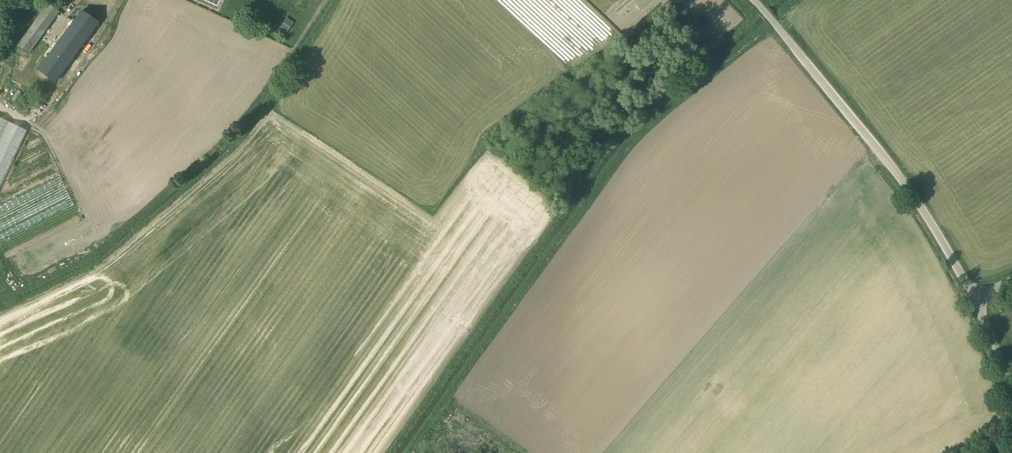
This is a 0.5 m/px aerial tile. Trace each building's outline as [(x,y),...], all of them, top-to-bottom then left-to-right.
[(29,55),(53,20),(59,12),(49,4),(19,47),(29,55)] [(55,81),(99,23),(82,11),(38,70),(55,81)] [(287,18),(280,28),(287,33),(294,23),(287,18)] [(26,128),(0,117),(0,191),(26,128)]
